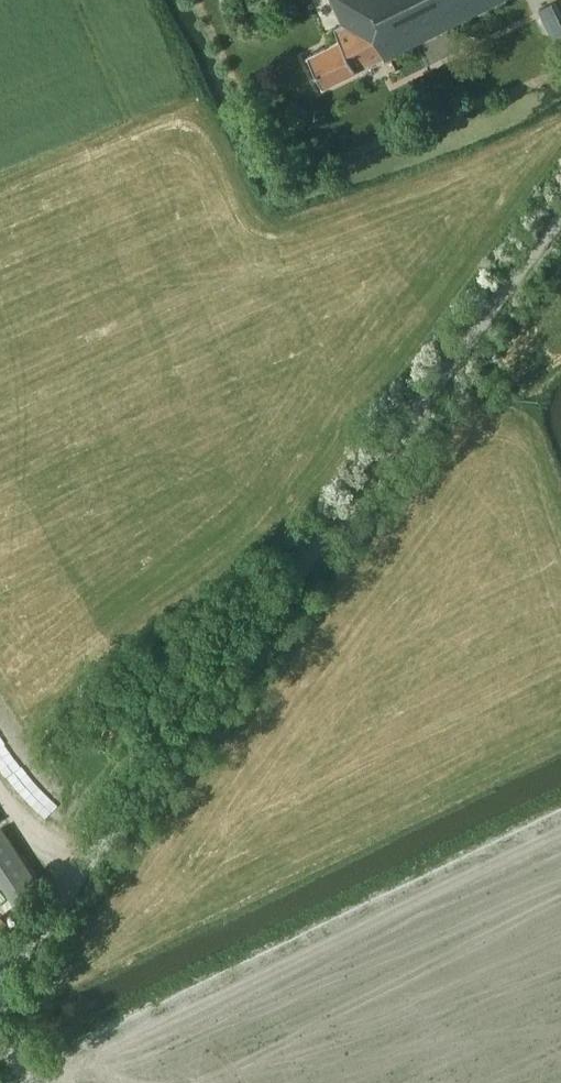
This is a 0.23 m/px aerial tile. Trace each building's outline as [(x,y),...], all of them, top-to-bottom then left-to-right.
[(344,27),(334,32),(339,42),(308,58),(324,89),(383,59),(386,61),(506,0),(330,0),(344,27)] [(560,35),(560,12),(555,0),(538,9),(553,39),(560,35)] [(17,906),(44,888),(3,827),(0,828),(0,879),(17,906)]
